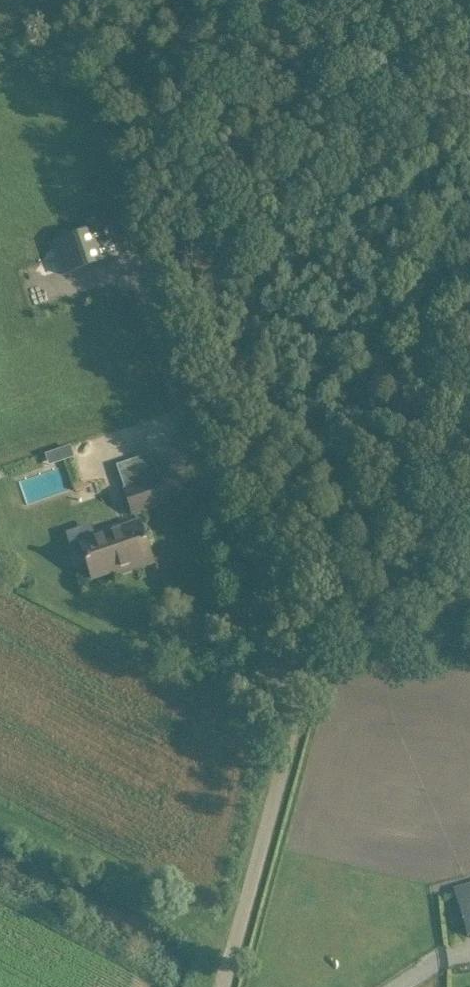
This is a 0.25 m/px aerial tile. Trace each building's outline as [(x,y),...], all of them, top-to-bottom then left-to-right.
[(110,223),(53,243),(65,276),(121,256),(110,223)] [(70,447),(56,452),(60,462),(74,458),(70,447)] [(123,492),(132,517),(168,504),(160,479),(123,492)] [(117,576),(135,569),(153,563),(139,522),(79,543),(91,580),(115,571),(117,576)] [(467,938),(469,937),(469,886),(454,890),(467,938)]
